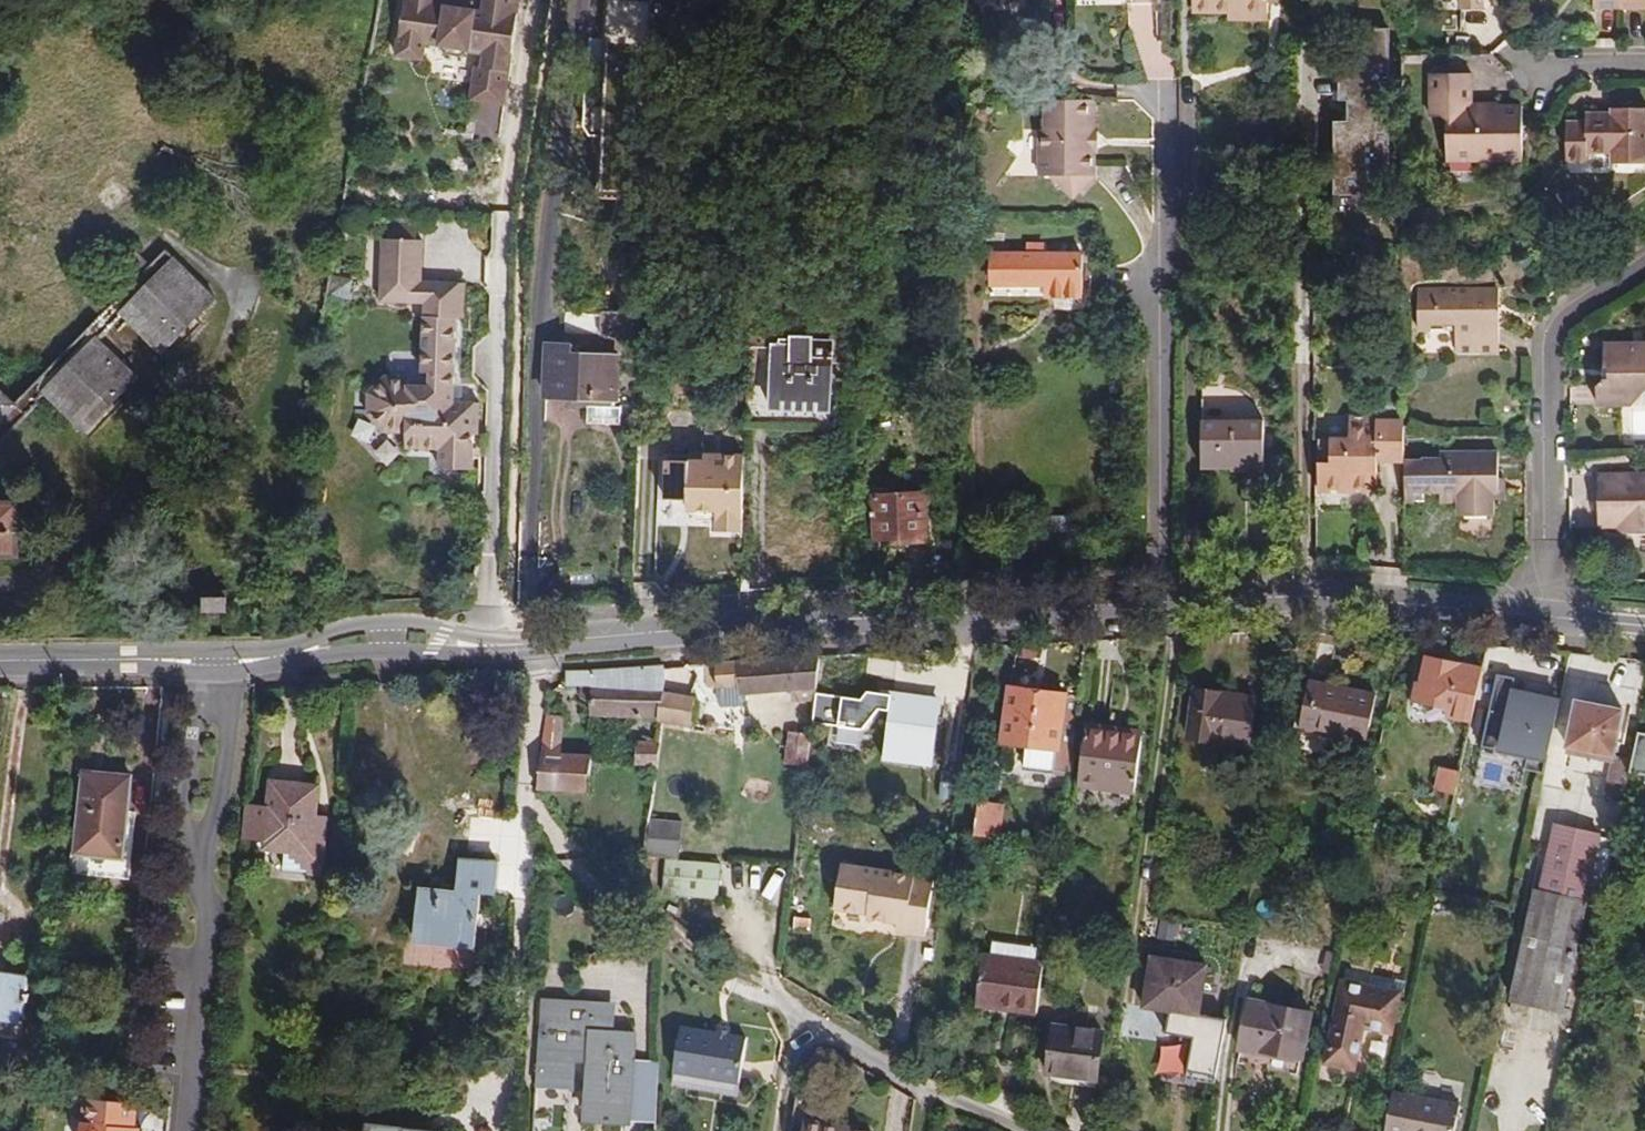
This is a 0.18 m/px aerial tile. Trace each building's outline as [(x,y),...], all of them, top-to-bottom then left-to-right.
[(504,108),(512,52),(501,37),(516,26),(517,17),(510,16),(512,0),(484,0),(482,15),(470,13),(458,10),(459,4),(446,1),(446,5),(437,3),(438,0),(405,0),(396,59),(422,63),(437,82),(474,87),(471,103),(504,108)] [(510,16),(517,17),(520,0),(512,0),(510,16)] [(602,35),(590,33),(582,127),(587,135),(600,136),(598,199),(644,200),(652,0),(603,0),(602,35)] [(1193,13),(1228,13),(1228,20),(1270,20),(1270,1),(1281,1),(1281,0),(1193,0),(1193,13)] [(1462,10),(1484,10),(1484,0),(1463,0),(1462,10)] [(1622,0),(1594,0),(1594,10),(1622,11),(1622,0)] [(1622,11),(1644,11),(1644,0),(1622,0),(1622,11)] [(472,5),(459,4),(458,10),(470,13),(472,5)] [(512,52),(516,26),(501,37),(512,52)] [(1351,122),(1348,122),(1348,145),(1348,190),(1380,190),(1380,167),(1391,167),(1391,122),(1379,122),(1379,101),(1391,101),(1391,82),(1378,83),(1378,74),(1391,74),(1390,33),(1358,33),(1359,56),(1347,56),(1347,101),(1351,101),(1351,122)] [(1524,160),(1523,106),(1474,105),(1474,73),(1433,74),(1432,116),(1450,116),(1449,160),(1524,160)] [(1097,100),(1046,100),(1045,130),(1041,131),(1041,176),(1052,176),(1069,193),(1086,177),(1095,177),(1096,150),(1095,150),(1095,131),(1096,131),(1097,100)] [(1568,120),(1567,163),(1589,163),(1589,155),(1612,154),(1612,164),(1644,163),(1644,108),(1610,108),(1610,112),(1587,112),(1587,120),(1568,120)] [(1086,177),(1069,193),(1073,197),(1095,177),(1086,177)] [(423,246),(383,245),(382,308),(426,308),(443,308),(443,288),(422,288),(423,246)] [(41,403),(39,400),(45,394),(85,434),(139,379),(99,341),(122,317),(161,354),(216,299),(166,250),(150,267),(134,251),(85,300),(101,316),(14,404),(0,390),(0,446),(41,403)] [(990,288),(1044,288),(1045,298),(1083,299),(1084,251),(991,252),(990,288)] [(301,274),(334,281),(338,259),(305,254),(301,274)] [(623,284),(643,284),(643,261),(624,261),(623,284)] [(1419,330),(1457,329),(1457,352),(1499,352),(1499,287),(1422,289),(1419,330)] [(466,288),(443,288),(443,308),(426,308),(426,322),(457,322),(465,322),(466,288)] [(600,335),(641,337),(641,313),(604,311),(601,314),(600,335)] [(457,408),(457,322),(426,322),(425,377),(433,377),(433,391),(412,391),(412,382),(389,382),(372,399),(372,421),(388,438),(411,438),(410,454),(445,455),(445,474),(477,475),(478,440),(483,440),(483,408),(457,408)] [(836,339),(748,338),(746,424),(832,430),(836,339)] [(1643,389),(1644,389),(1644,344),(1605,344),(1603,368),(1608,368),(1608,379),(1605,380),(1596,386),(1597,406),(1633,405),(1643,389)] [(617,400),(617,354),(568,354),(568,346),(544,346),(544,397),(568,397),(571,400),(587,400),(587,418),(621,418),(621,400),(617,400)] [(1203,419),(1202,419),(1203,469),(1264,470),(1264,421),(1252,420),(1252,402),(1203,403),(1203,419)] [(1380,417),(1350,417),(1350,438),(1331,438),(1318,438),(1318,462),(1318,492),(1378,493),(1379,461),(1403,461),(1403,420),(1380,420),(1380,417)] [(705,456),(745,457),(746,426),(706,425),(705,456)] [(1423,459),(1403,459),(1403,504),(1422,504),(1423,494),(1439,494),(1439,504),(1457,503),(1457,516),(1495,516),(1496,497),(1501,496),(1499,450),(1441,451),(1440,457),(1423,457),(1423,459)] [(686,499),(686,509),(696,521),(717,521),(716,532),(743,532),(745,457),(705,456),(705,462),(667,461),(667,475),(665,475),(665,499),(686,499)] [(1617,527),(1617,534),(1644,534),(1644,474),(1599,474),(1598,528),(1617,527)] [(877,546),(926,543),(923,494),(874,497),(877,546)] [(18,556),(18,505),(0,505),(0,556),(18,556)] [(1072,516),(1050,515),(1050,532),(1072,532),(1072,516)] [(228,592),(206,592),(206,617),(227,618),(228,592)] [(1042,647),(1022,646),(1022,656),(1041,656),(1042,647)] [(817,688),(820,655),(717,664),(718,688),(740,687),(740,694),(817,688)] [(1472,723),(1484,670),(1427,658),(1422,684),(1417,683),(1414,701),(1450,708),(1448,717),(1472,723)] [(666,685),(665,668),(665,665),(594,671),(567,671),(567,687),(576,687),(576,704),(590,705),(590,716),(661,719),(665,692),(666,685)] [(1516,677),(1499,674),(1483,746),(1502,750),(1503,744),(1531,750),(1528,763),(1526,763),(1525,769),(1545,773),(1547,764),(1548,764),(1561,704),(1545,700),(1546,696),(1514,690),(1516,677)] [(1079,696),(1080,683),(1069,681),(1067,694),(1079,696)] [(1376,694),(1310,681),(1301,729),(1366,743),(1376,694)] [(1068,777),(1079,696),(1067,694),(1010,687),(1002,742),(1027,745),(1024,767),(1024,772),(1068,777)] [(1256,697),(1195,689),(1188,738),(1250,746),(1256,697)] [(694,697),(665,692),(661,719),(661,721),(689,726),(694,697)] [(890,711),(892,695),(866,692),(860,701),(817,695),(813,722),(864,728),(879,710),(890,711)] [(939,701),(892,695),(890,711),(885,750),(884,760),(937,767),(945,711),(938,710),(939,701)] [(1630,711),(1577,701),(1568,746),(1615,755),(1617,740),(1624,742),(1630,711)] [(546,714),(538,787),(588,792),(592,757),(559,753),(563,716),(546,714)] [(1112,726),(1087,723),(1079,781),(1104,785),(1103,790),(1136,795),(1144,736),(1111,732),(1112,726)] [(1639,732),(1633,765),(1630,764),(1629,772),(1644,775),(1644,733),(1639,732)] [(808,766),(811,736),(790,733),(786,763),(808,766)] [(660,766),(661,749),(661,744),(637,742),(635,764),(660,766)] [(1456,794),(1462,771),(1441,767),(1436,790),(1456,794)] [(73,871),(132,876),(136,826),(126,825),(130,778),(83,774),(75,857),(74,857),(73,871)] [(268,806),(245,804),(241,840),(265,842),(264,849),(285,852),(282,870),(306,873),(306,875),(321,877),(328,821),(315,819),(319,787),(270,782),(268,806)] [(1004,804),(978,800),(973,836),(998,840),(1004,804)] [(1557,827),(1600,836),(1603,820),(1567,813),(1566,817),(1559,816),(1557,827)] [(650,826),(646,856),(666,859),(661,892),(716,900),(721,866),(669,859),(673,829),(650,826)] [(1562,1011),(1600,836),(1557,827),(1543,893),(1537,892),(1513,1001),(1562,1011)] [(498,863),(462,860),(459,894),(420,890),(415,940),(476,946),(481,892),(496,893),(498,863)] [(842,909),(847,867),(842,866),(836,908),(842,909)] [(934,880),(847,867),(842,909),(869,913),(868,918),(898,922),(907,924),(905,932),(926,935),(934,880)] [(132,880),(132,876),(73,871),(72,875),(132,880)] [(907,924),(898,922),(897,931),(905,932),(907,924)] [(992,942),(990,956),(1035,962),(1037,948),(992,942)] [(976,1005),(1037,1013),(1043,963),(1035,962),(990,956),(983,955),(976,1005)] [(1207,966),(1152,957),(1144,1007),(1199,1016),(1207,966)] [(19,1044),(22,1025),(28,978),(0,974),(0,1041),(19,1044)] [(1400,994),(1343,982),(1326,1063),(1355,1068),(1363,1027),(1392,1033),(1400,994)] [(1312,1013),(1249,1000),(1237,1057),(1299,1071),(1312,1013)] [(574,1060),(596,1061),(592,1119),(624,1122),(624,1119),(628,1061),(630,1036),(612,1035),(612,1022),(597,1021),(598,1005),(545,1001),(536,1130),(569,1130),(574,1060)] [(613,1006),(598,1005),(597,1021),(612,1022),(613,1006)] [(1103,1032),(1054,1025),(1048,1074),(1097,1081),(1103,1032)] [(747,1039),(681,1028),(674,1072),(740,1083),(747,1039)] [(624,1119),(656,1121),(659,1063),(628,1061),(624,1119)] [(134,1130),(136,1105),(88,1100),(86,1125),(81,1124),(80,1130),(133,1130),(134,1130)] [(1390,1104),(1384,1130),(1454,1130),(1456,1118),(1390,1104)] [(804,1119),(802,1130),(858,1130),(836,1127),(835,1130),(826,1129),(827,1123),(804,1119)]
